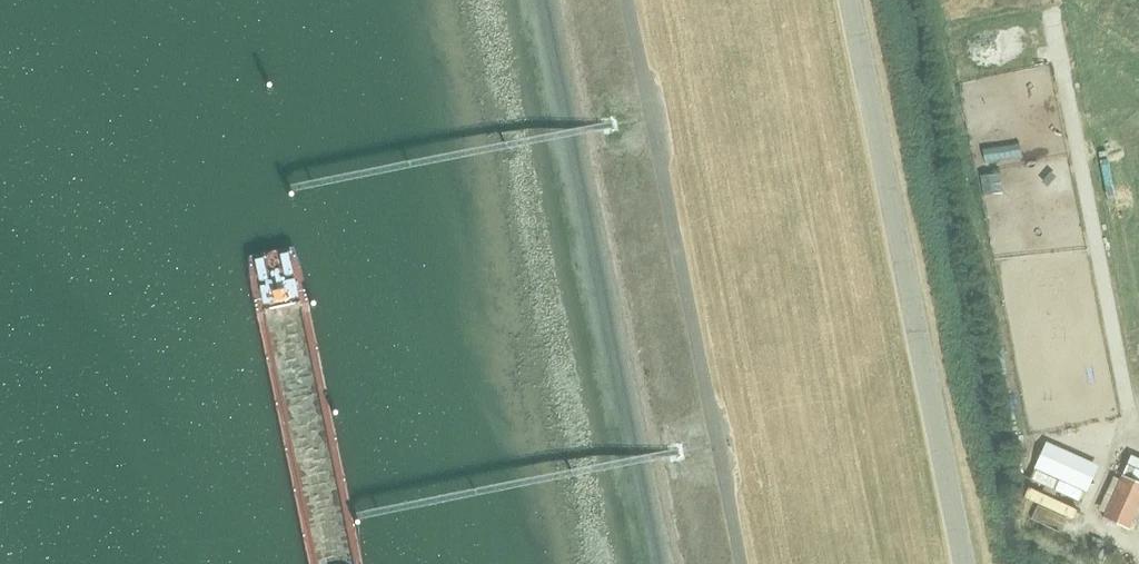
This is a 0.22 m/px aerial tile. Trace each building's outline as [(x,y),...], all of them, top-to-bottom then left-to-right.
[(1100,465),(1047,441),(1035,468),(1087,492),(1100,465)] [(1124,473),(1138,479),(1138,469),(1127,464),(1124,473)] [(1129,529),(1138,507),(1138,484),(1122,477),(1103,518),(1129,529)]
